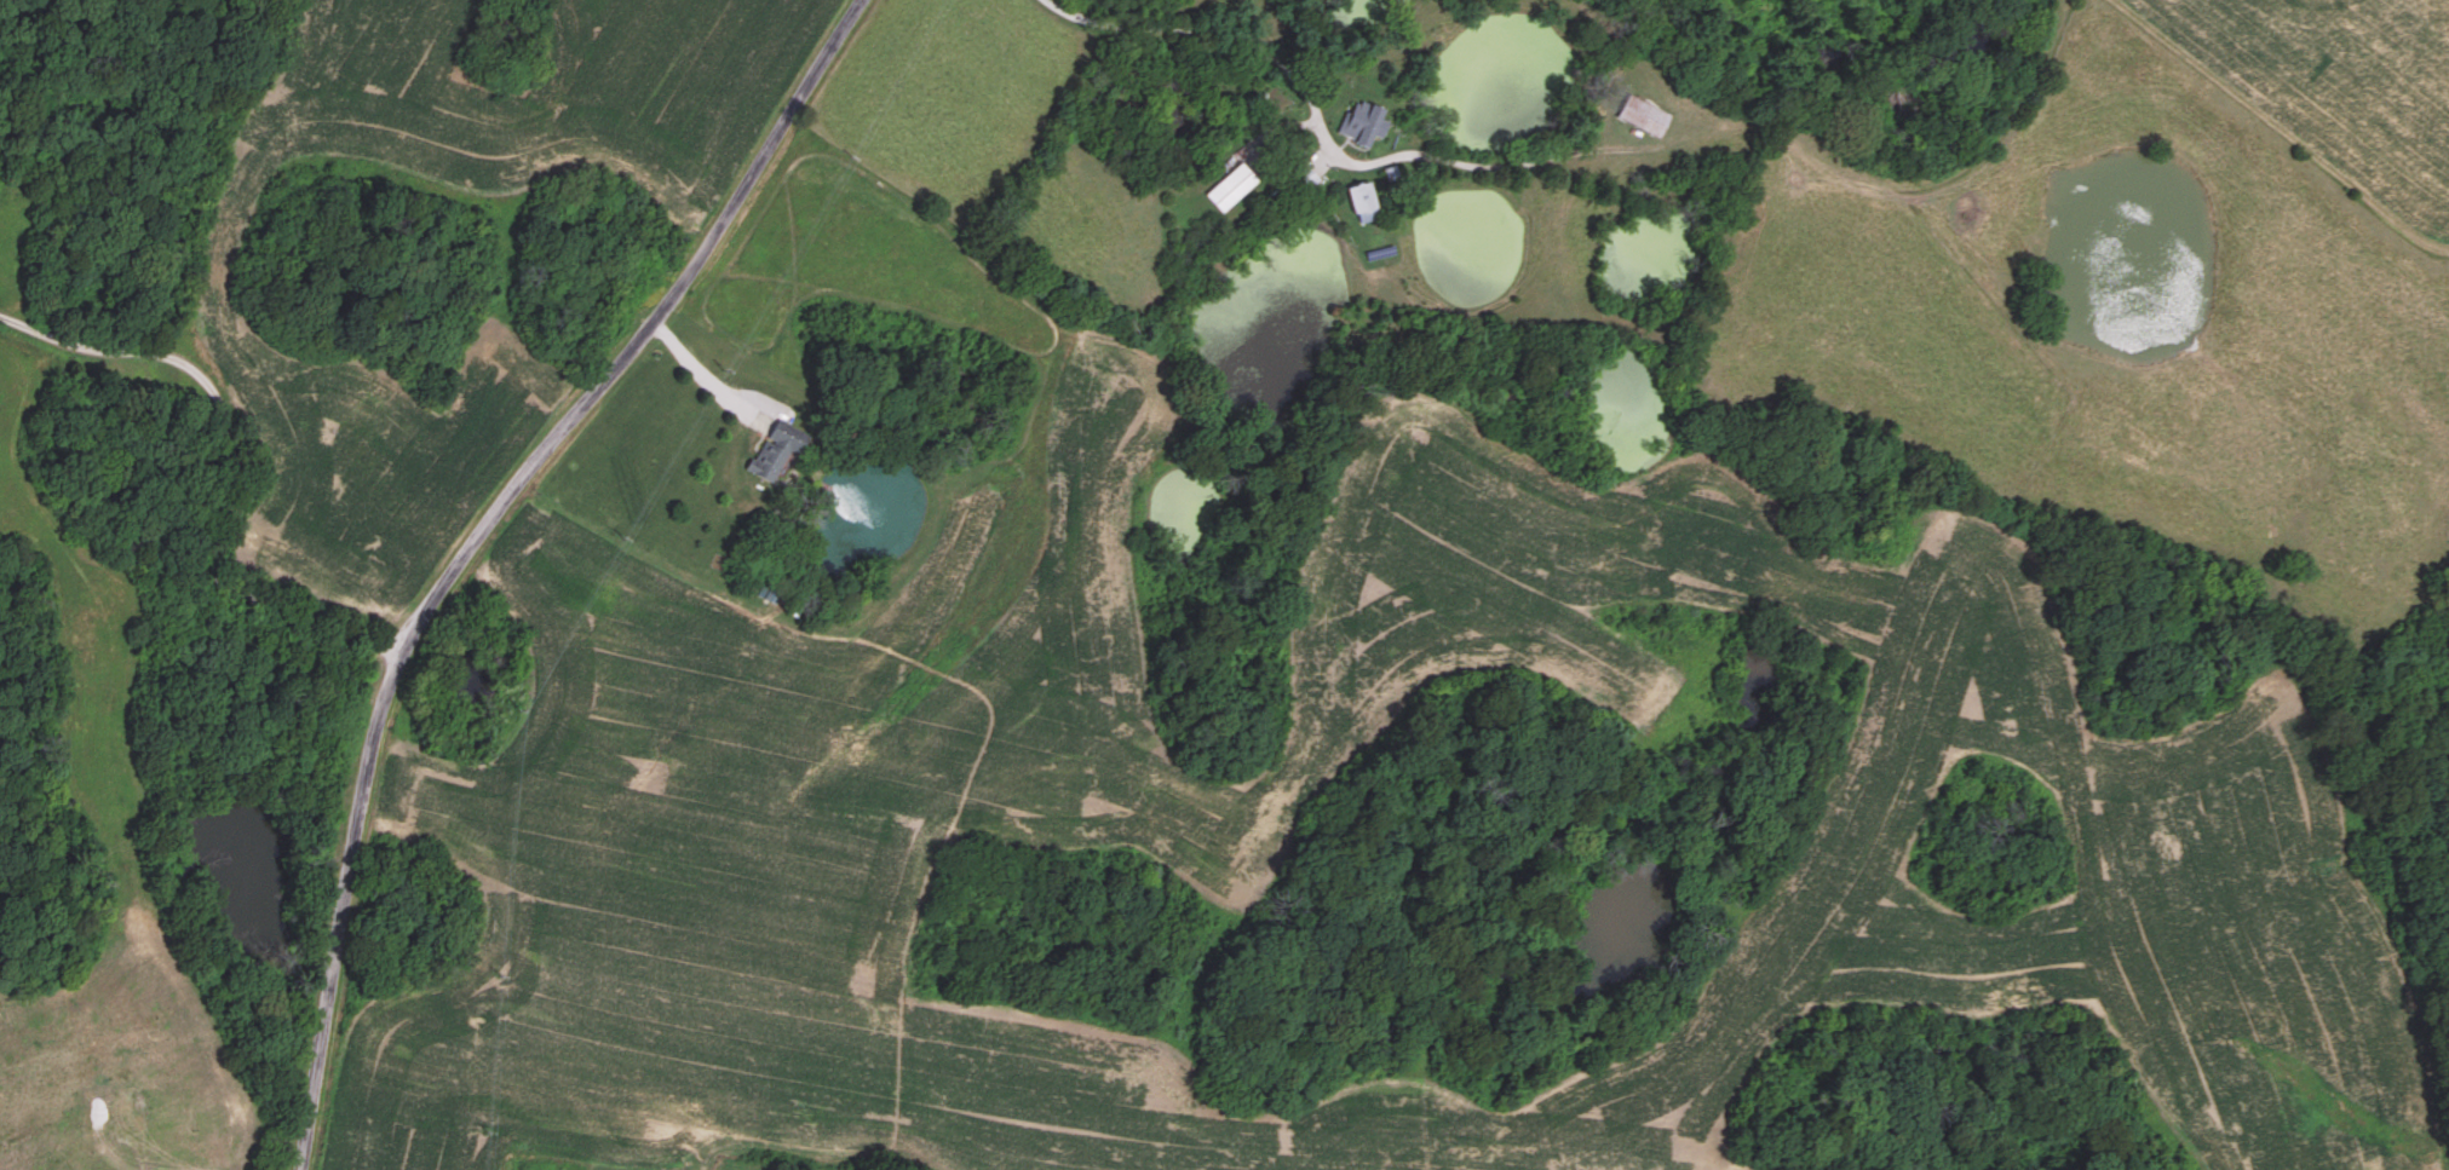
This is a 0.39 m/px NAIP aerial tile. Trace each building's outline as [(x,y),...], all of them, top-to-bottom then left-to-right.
[(1669,138),(1678,114),(1632,96),(1622,120),(1669,138)] [(1377,133),(1367,128),(1374,112),(1355,103),(1341,132),(1371,146),(1377,133)] [(1209,195),(1225,214),(1263,183),(1247,163),(1209,195)] [(1383,219),(1376,183),(1354,187),(1361,223),(1383,219)] [(754,472),(781,485),(797,451),(810,458),(820,439),(782,420),(772,441),(770,440),(754,472)]
